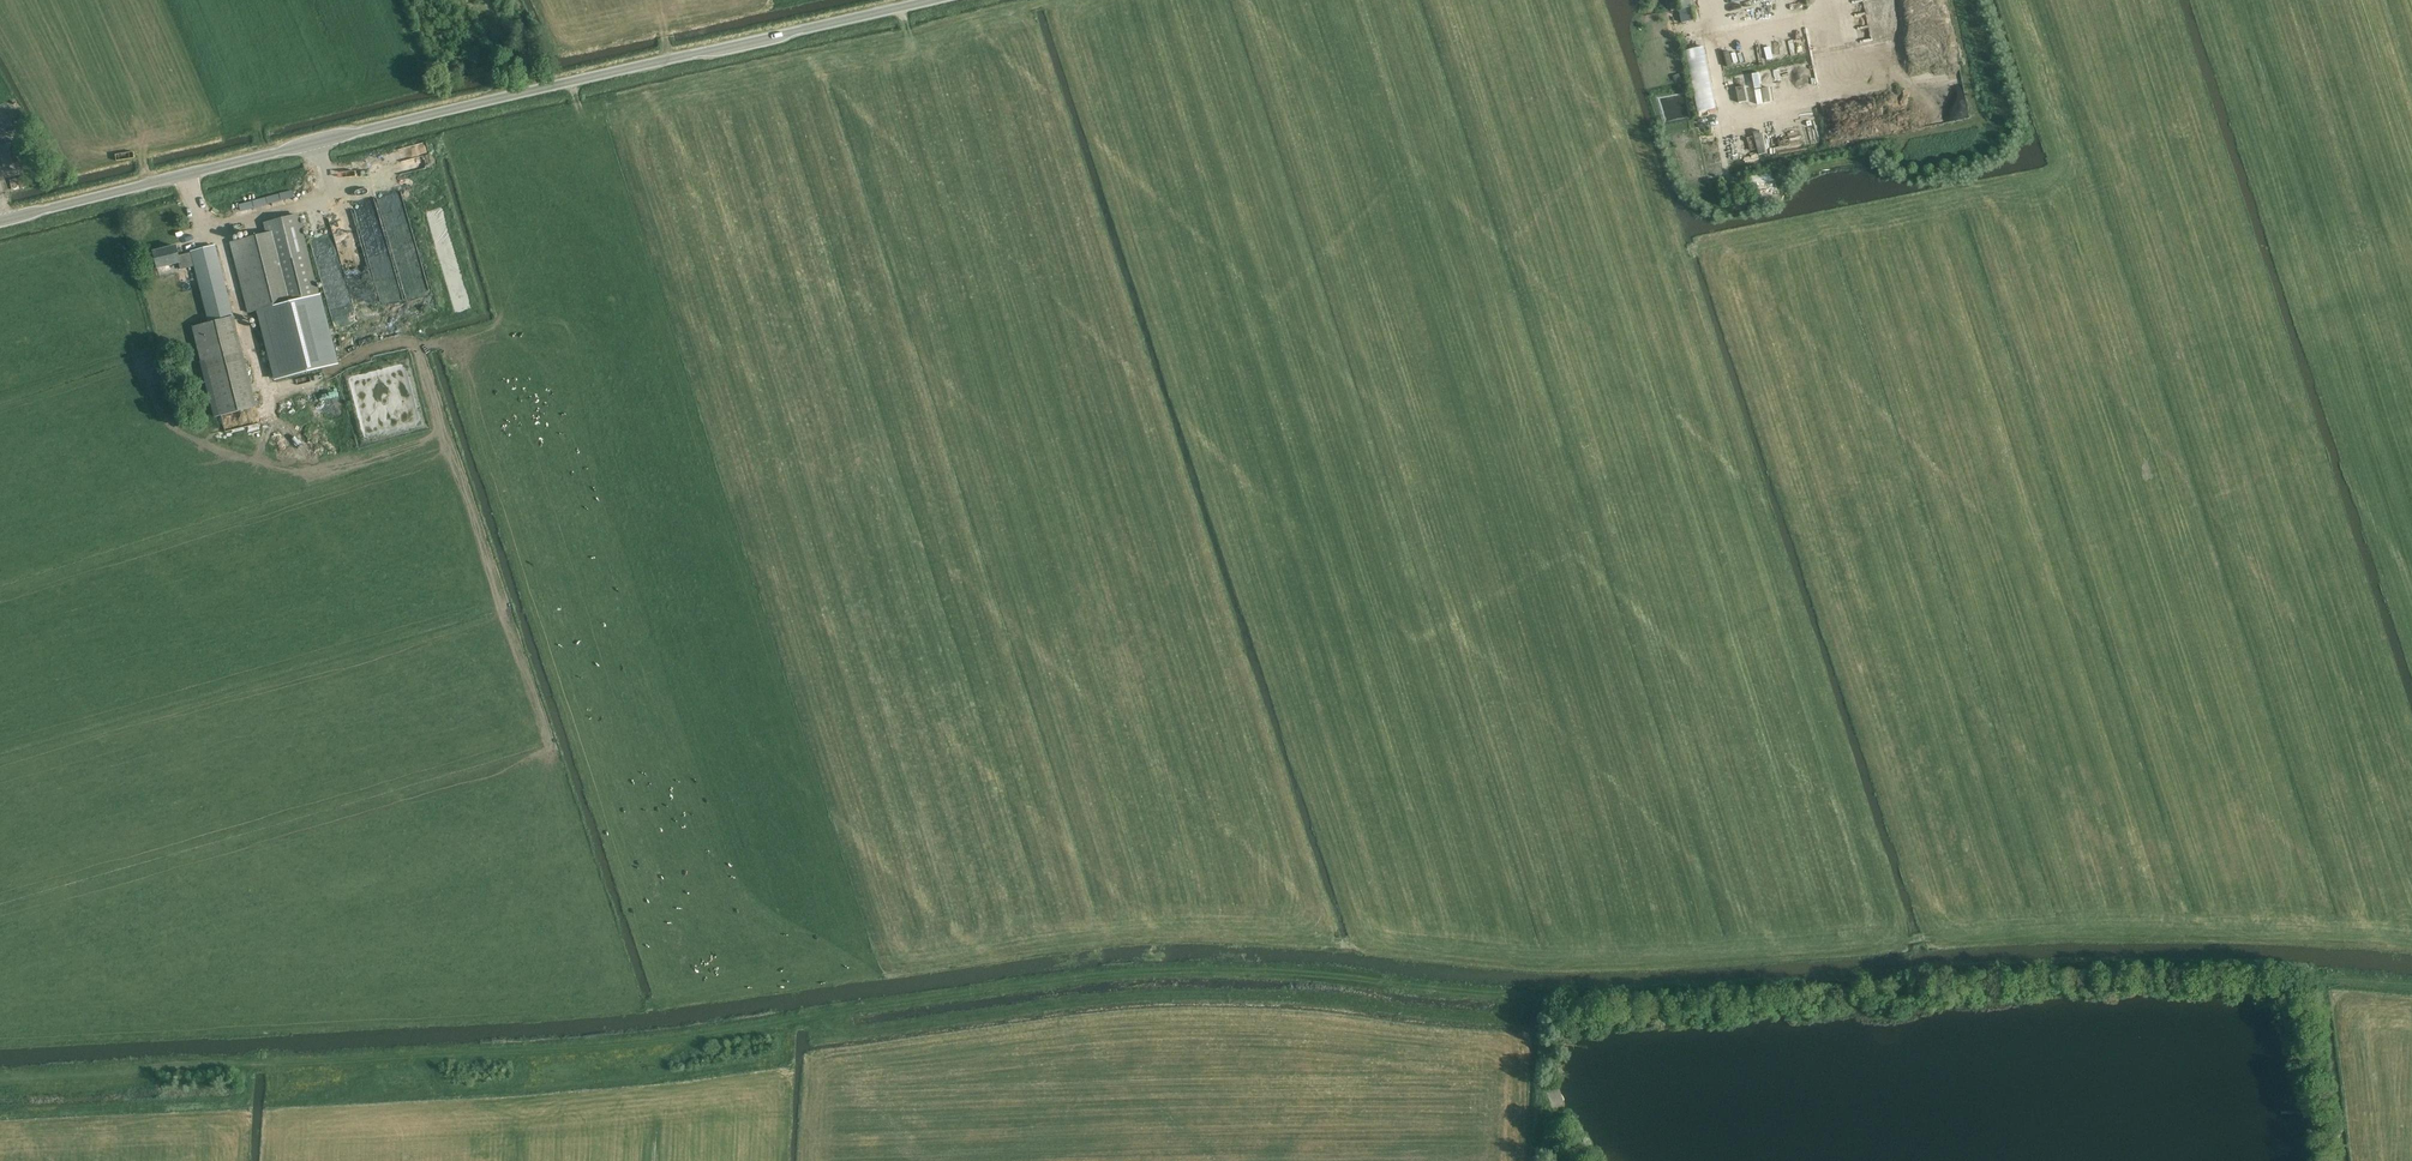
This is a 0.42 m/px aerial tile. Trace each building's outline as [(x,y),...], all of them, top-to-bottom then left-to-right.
[(1805,6),(1804,0),(1790,0),(1791,8),(1805,6)] [(1682,9),(1679,10),(1682,23),(1695,20),(1692,7),(1682,9)] [(534,48),(531,34),(529,28),(517,31),(522,51),(534,48)] [(1679,74),(1672,76),(1675,82),(1682,79),(1679,74)] [(1,156),(4,167),(23,162),(17,142),(0,147),(0,153),(1,156)] [(424,142),(398,150),(405,174),(431,166),(424,142)] [(1773,172),(1749,178),(1751,185),(1775,180),(1773,172)] [(10,180),(12,190),(26,186),(24,177),(10,180)] [(426,286),(403,190),(354,202),(379,306),(404,300),(402,291),(426,286)] [(259,311),(276,380),(336,364),(319,295),(317,296),(297,215),(264,224),(266,233),(232,242),(249,313),(259,311)] [(256,407),(218,258),(215,246),(191,252),(192,256),(179,259),(176,246),(153,252),(158,269),(181,264),(182,271),(194,267),(209,325),(193,329),(215,417),(256,407)] [(179,356),(184,377),(190,376),(184,355),(179,356)]
